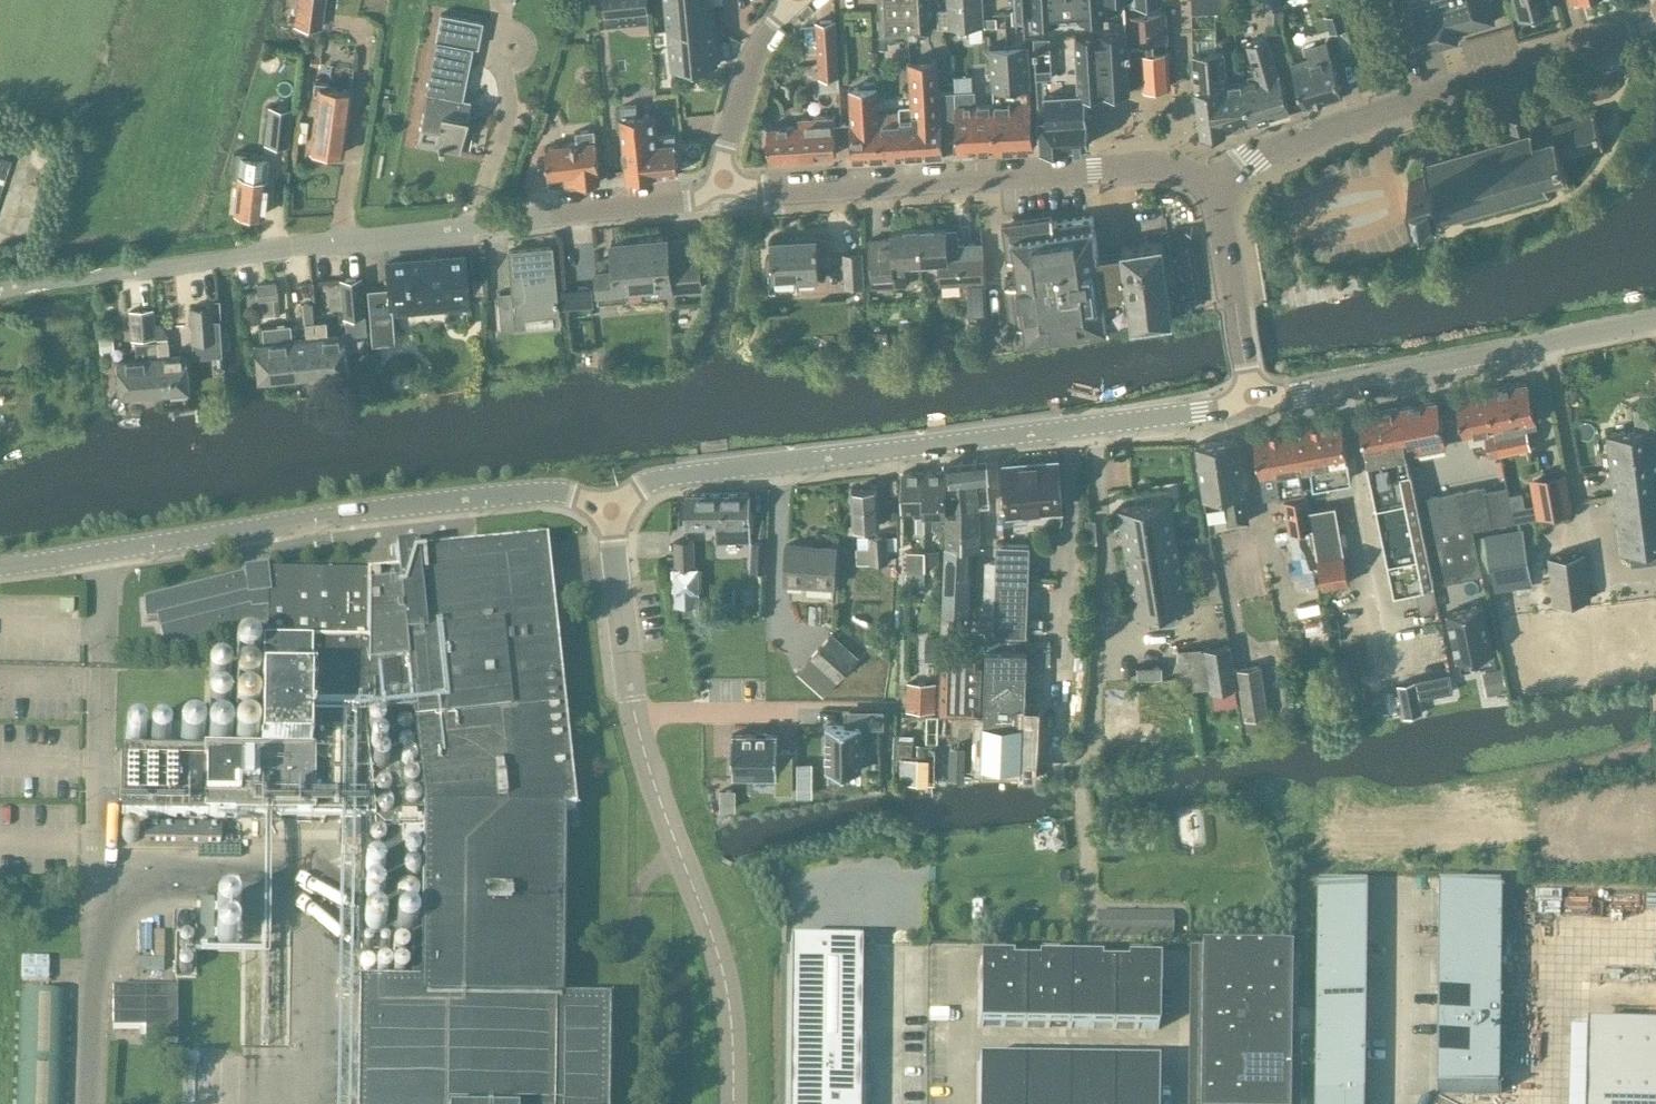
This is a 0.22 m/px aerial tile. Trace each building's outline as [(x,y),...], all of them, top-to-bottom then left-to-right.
[(294,24),(322,27),(325,0),(296,0),(294,24)] [(648,0),(604,0),(605,14),(648,10),(648,0)] [(672,66),(719,62),(713,0),(666,0),(672,66)] [(881,34),(929,32),(927,0),(879,0),(881,34)] [(984,25),(983,0),(948,0),(949,27),(984,25)] [(1040,146),(1070,145),(1070,144),(1090,143),(1087,98),(1086,97),(1094,89),(1095,89),(1143,86),(1139,40),(1130,41),(1128,13),(1135,13),(1135,12),(1126,13),(1126,1),(1134,2),(1134,0),(1018,0),(1018,8),(1024,8),(1025,33),(1034,33),(1040,146)] [(1227,68),(1224,48),(1218,48),(1217,11),(1233,10),(1233,0),(1193,0),(1194,10),(1194,50),(1197,85),(1204,132),(1227,129),(1227,127),(1223,104),(1220,82),(1218,83),(1217,69),(1227,68)] [(1269,8),(1281,8),(1282,0),(1269,0),(1269,8)] [(1495,20),(1489,0),(1393,0),(1398,21),(1406,51),(1459,36),(1457,31),(1495,20)] [(1551,9),(1549,0),(1516,0),(1521,16),(1524,15),(1525,18),(1534,15),(1533,14),(1551,9)] [(1269,8),(1268,26),(1281,26),(1281,8),(1269,8)] [(1165,11),(1135,13),(1128,13),(1130,41),(1139,40),(1143,40),(1147,86),(1171,84),(1165,11)] [(1345,28),(1340,11),(1327,15),(1332,32),(1345,28)] [(415,142),(420,143),(459,151),(470,98),(462,96),(472,45),(477,47),(483,21),(440,12),(415,142)] [(819,16),(822,79),(839,79),(836,15),(819,16)] [(1254,77),(1243,80),(1246,98),(1247,98),(1253,119),(1291,108),(1280,69),(1278,70),(1268,35),(1249,41),(1256,65),(1251,66),(1254,77)] [(889,37),(880,37),(880,50),(889,49),(889,37)] [(1292,62),(1304,104),(1343,93),(1333,55),(1331,55),(1327,41),(1307,47),(1306,47),(1309,57),(1292,62)] [(994,102),(996,148),(1034,146),(1028,42),(991,44),(994,102)] [(310,65),(320,67),(321,56),(311,54),(310,65)] [(937,58),(910,60),(913,109),(904,109),(904,112),(907,153),(945,151),(940,94),(937,58)] [(1228,81),(1227,68),(1217,69),(1218,83),(1220,82),(1223,104),(1227,127),(1253,119),(1247,98),(1246,98),(1243,80),(1242,80),(1228,81)] [(311,145),(310,148),(325,150),(327,154),(335,155),(339,152),(343,152),(352,88),(329,85),(330,81),(315,79),(314,90),(318,90),(313,127),(311,145)] [(852,156),(878,155),(876,121),(879,121),(879,114),(878,86),(877,86),(877,82),(866,83),(864,84),(864,87),(851,88),(853,123),(850,123),(852,156)] [(996,148),(994,102),(976,103),(975,89),(955,90),(955,93),(958,150),(996,148)] [(955,93),(940,94),(945,151),(958,150),(955,93)] [(656,174),(656,172),(678,170),(674,133),(658,135),(656,112),(638,114),(637,110),(621,112),(628,177),(656,174)] [(879,121),(876,121),(878,155),(907,153),(904,112),(879,114),(879,121)] [(1514,198),(1528,193),(1530,198),(1533,197),(1531,193),(1544,189),(1546,193),(1550,191),(1548,187),(1569,181),(1561,156),(1602,144),(1593,112),(1533,129),(1532,127),(1530,128),(1525,112),(1508,117),(1512,133),(1497,138),(1495,133),(1491,134),(1492,138),(1479,142),(1478,138),(1474,139),(1475,144),(1461,148),(1460,143),(1456,144),(1458,149),(1444,153),(1443,148),(1439,149),(1440,154),(1427,158),(1426,153),(1421,154),(1427,176),(1408,182),(1416,207),(1429,203),(1431,208),(1434,211),(1437,210),(1441,224),(1444,223),(1443,219),(1458,215),(1459,218),(1463,217),(1461,213),(1475,209),(1476,213),(1480,212),(1479,208),(1493,204),(1494,208),(1497,207),(1496,203),(1509,199),(1510,203),(1515,202),(1514,198)] [(267,113),(264,140),(287,143),(290,115),(267,113)] [(799,156),(836,153),(834,115),(800,117),(800,124),(769,126),(771,157),(788,156),(788,159),(799,158),(799,156)] [(599,180),(594,128),(575,130),(576,142),(546,145),(549,174),(565,173),(566,184),(599,180)] [(233,150),(230,173),(238,174),(235,210),(263,213),(266,177),(265,177),(267,157),(251,156),(252,152),(233,150)] [(13,155),(2,151),(0,153),(0,195),(13,155)] [(1053,221),(1052,214),(1003,221),(1008,257),(1016,256),(1018,275),(1005,277),(1010,311),(1011,311),(1015,344),(1109,331),(1108,324),(1106,309),(1114,300),(1130,298),(1133,322),(1173,316),(1161,231),(1125,236),(1122,239),(1109,228),(1096,230),(1094,216),(1053,221)] [(946,228),(919,230),(921,261),(939,260),(940,284),(968,282),(968,291),(969,319),(987,318),(984,256),(983,242),(958,243),(958,233),(946,234),(946,228)] [(893,237),(870,238),(873,286),(906,284),(905,261),(921,261),(919,230),(893,231),(893,237)] [(668,240),(668,234),(612,240),(614,258),(599,259),(600,268),(597,268),(600,301),(628,299),(627,286),(674,281),(675,288),(703,285),(698,237),(668,240)] [(819,263),(831,262),(830,238),(817,239),(817,235),(771,238),(772,255),(767,256),(768,272),(773,272),(773,276),(796,275),(796,278),(819,277),(819,263)] [(512,291),(497,292),(499,312),(500,327),(515,326),(514,311),(554,307),(553,289),(549,247),(508,250),(512,291)] [(847,287),(863,286),(862,252),(845,253),(847,287)] [(371,344),(394,342),(391,300),(466,293),(463,256),(386,262),(388,287),(366,288),(371,344)] [(365,333),(361,277),(340,279),(343,315),(345,314),(346,334),(365,333)] [(313,302),(303,303),(303,304),(304,322),(314,321),(313,303),(313,302)] [(210,304),(189,306),(192,341),(192,342),(191,342),(193,358),(222,356),(219,320),(212,320),(210,304)] [(131,342),(135,342),(155,341),(153,308),(129,310),(131,342)] [(326,320),(314,321),(319,370),(344,368),(341,335),(327,337),(326,320)] [(306,339),(291,340),(294,373),(319,370),(314,321),(304,322),(306,339)] [(262,343),(254,344),(257,376),(258,376),(294,373),(291,340),(290,324),(261,326),(262,343)] [(112,334),(98,335),(99,351),(113,350),(112,334)] [(135,342),(136,358),(116,359),(118,393),(160,389),(157,340),(155,341),(135,342)] [(157,340),(160,389),(170,389),(170,394),(187,393),(184,353),(169,355),(168,340),(157,340)] [(1487,389),(1501,452),(1531,445),(1525,419),(1536,417),(1528,380),(1487,389)] [(1489,454),(1501,452),(1487,389),(1457,395),(1465,432),(1489,427),(1490,433),(1485,435),(1489,454)] [(1399,407),(1407,451),(1446,444),(1437,399),(1399,407)] [(1607,432),(1615,493),(1655,488),(1655,403),(1634,406),(1636,428),(1607,432)] [(1399,407),(1360,414),(1374,482),(1412,475),(1407,451),(1399,407)] [(1304,486),(1352,477),(1341,418),(1293,427),(1304,486)] [(1309,510),(1304,486),(1293,427),(1255,434),(1264,481),(1280,479),(1283,495),(1295,493),(1296,497),(1285,499),(1290,531),(1313,527),(1309,510)] [(1236,437),(1197,443),(1207,504),(1225,501),(1229,523),(1249,519),(1236,437)] [(987,458),(951,462),(953,483),(980,481),(986,481),(989,481),(987,458)] [(1058,463),(1005,467),(1009,509),(1025,508),(1028,508),(1061,505),(1058,463)] [(1566,469),(1539,474),(1546,514),(1573,509),(1566,469)] [(946,471),(925,472),(926,509),(933,509),(933,528),(946,528),(946,518),(947,509),(946,483),(946,471)] [(925,472),(903,472),(903,473),(903,509),(914,509),(914,515),(916,515),(925,515),(925,509),(926,509),(925,472)] [(1412,475),(1374,482),(1396,594),(1434,586),(1412,475)] [(980,481),(953,483),(950,517),(946,518),(946,528),(947,550),(942,614),(960,614),(971,615),(973,552),(981,551),(982,508),(980,481)] [(1465,490),(1472,529),(1492,525),(1484,486),(1465,490)] [(877,488),(852,489),(855,524),(879,523),(877,488)] [(1615,493),(1622,549),(1655,544),(1655,488),(1615,493)] [(686,492),(687,524),(719,523),(720,541),(750,540),(749,490),(686,492)] [(1481,573),(1472,529),(1465,490),(1427,498),(1443,581),(1481,573)] [(1169,499),(1119,507),(1137,614),(1187,606),(1169,499)] [(1309,510),(1313,527),(1323,586),(1349,581),(1335,505),(1309,510)] [(890,562),(888,535),(868,535),(858,536),(858,547),(857,547),(858,563),(890,562)] [(123,816),(222,817),(362,819),(358,1103),(608,1103),(610,1000),(563,999),(565,812),(575,811),(546,540),(479,547),(418,553),(417,549),(397,551),(399,574),(371,577),(269,573),(269,578),(246,581),(244,575),(144,600),(146,621),(158,621),(165,652),(264,628),(262,754),(124,752),(123,816)] [(694,540),(686,540),(675,541),(676,575),(695,575),(694,540)] [(766,570),(767,542),(753,542),(751,569),(766,570)] [(997,542),(996,579),(1029,580),(1030,544),(997,542)] [(836,547),(787,544),(785,583),(834,586),(836,547)] [(925,550),(907,550),(907,563),(925,563),(925,550)] [(1585,553),(1549,557),(1554,601),(1591,597),(1585,553)] [(925,568),(907,569),(907,583),(925,583),(925,568)] [(870,624),(869,575),(851,576),(853,625),(870,624)] [(988,644),(988,646),(1025,647),(1025,638),(1025,632),(1027,632),(1029,580),(996,579),(995,628),(988,627),(988,644)] [(677,594),(681,615),(693,613),(690,592),(677,594)] [(1483,605),(1449,611),(1458,658),(1492,651),(1483,605)] [(960,614),(942,614),(941,641),(960,641),(960,614)] [(833,633),(820,648),(810,659),(799,672),(824,694),(835,682),(858,656),(833,633)] [(872,636),(866,645),(881,655),(887,646),(872,636)] [(937,637),(925,636),(924,659),(936,659),(937,637)] [(1231,642),(1205,647),(1209,685),(1209,686),(1210,691),(1238,686),(1231,642)] [(942,643),(940,712),(986,714),(988,646),(988,644),(942,643)] [(985,755),(985,775),(1039,776),(1039,755),(1026,755),(1027,741),(1027,663),(1028,655),(1028,648),(1025,647),(988,646),(986,714),(986,729),(985,755)] [(1261,664),(1237,668),(1245,718),(1246,718),(1268,715),(1269,714),(1261,664)] [(1487,695),(1507,691),(1503,668),(1483,672),(1487,695)] [(1419,698),(1454,691),(1450,673),(1398,683),(1404,716),(1422,713),(1419,698)] [(936,682),(908,681),(907,710),(935,711),(936,682)] [(1133,708),(1103,708),(1103,765),(1133,765),(1133,708)] [(841,727),(828,727),(829,770),(861,769),(860,726),(881,726),(881,712),(850,712),(850,726),(841,727)] [(777,733),(731,733),(731,775),(776,775),(776,791),(792,791),(792,747),(777,747),(777,733)] [(936,744),(918,744),(918,760),(901,760),(901,782),(935,783),(936,744)] [(734,798),(721,798),(721,815),(734,815),(734,798)] [(145,826),(145,841),(221,841),(221,827),(145,826)] [(1316,887),(1314,1103),(1362,1103),(1364,888),(1316,887)] [(1502,890),(1440,889),(1438,1092),(1500,1093),(1502,890)] [(1097,914),(1096,939),(1171,940),(1172,915),(1097,914)] [(196,978),(197,931),(177,931),(176,977),(196,978)] [(860,1097),(861,944),(790,943),(788,1103),(864,1103),(866,1099),(860,1097)] [(1291,950),(1200,948),(1198,1103),(1289,1103),(1291,950)] [(980,982),(979,1027),(981,1027),(983,1027),(1000,1027),(1005,1027),(1022,1027),(1022,1028),(1024,1028),(1025,964),(1014,964),(1013,964),(1009,964),(1009,957),(980,957),(980,982)] [(1025,964),(1024,1028),(1027,1028),(1027,1027),(1044,1028),(1049,1028),(1066,1028),(1069,1028),(1069,983),(1070,958),(1041,958),(1041,964),(1039,964),(1036,964),(1025,964)] [(1069,983),(1069,1028),(1072,1028),(1089,1028),(1094,1029),(1094,1028),(1111,1028),(1111,1029),(1113,1029),(1114,965),(1104,965),(1101,965),(1099,965),(1099,958),(1070,958),(1069,983)] [(1114,965),(1113,1029),(1116,1029),(1133,1029),(1138,1029),(1155,1029),(1158,1029),(1159,1029),(1159,984),(1160,959),(1130,959),(1130,966),(1128,965),(1114,965)] [(70,986),(60,986),(22,986),(18,1103),(66,1103),(70,986)] [(114,1043),(140,1043),(140,1038),(146,1038),(146,1042),(177,1042),(177,988),(113,988),(114,1043)] [(1590,1027),(1588,1103),(1655,1103),(1655,1028),(1590,1027)] [(1024,1062),(1021,1062),(1004,1062),(999,1061),(999,1062),(982,1061),(979,1061),(979,1103),(1024,1103),(1024,1062)] [(1024,1103),(1068,1103),(1069,1062),(1066,1062),(1066,1063),(1049,1062),(1044,1062),(1027,1062),(1024,1062),(1024,1103)] [(1068,1103),(1113,1103),(1113,1063),(1110,1063),(1094,1063),(1088,1063),(1071,1063),(1071,1062),(1069,1062),(1068,1103)] [(1113,1103),(1158,1103),(1158,1063),(1155,1063),(1155,1064),(1138,1063),(1133,1063),(1116,1063),(1113,1063),(1113,1103)]
